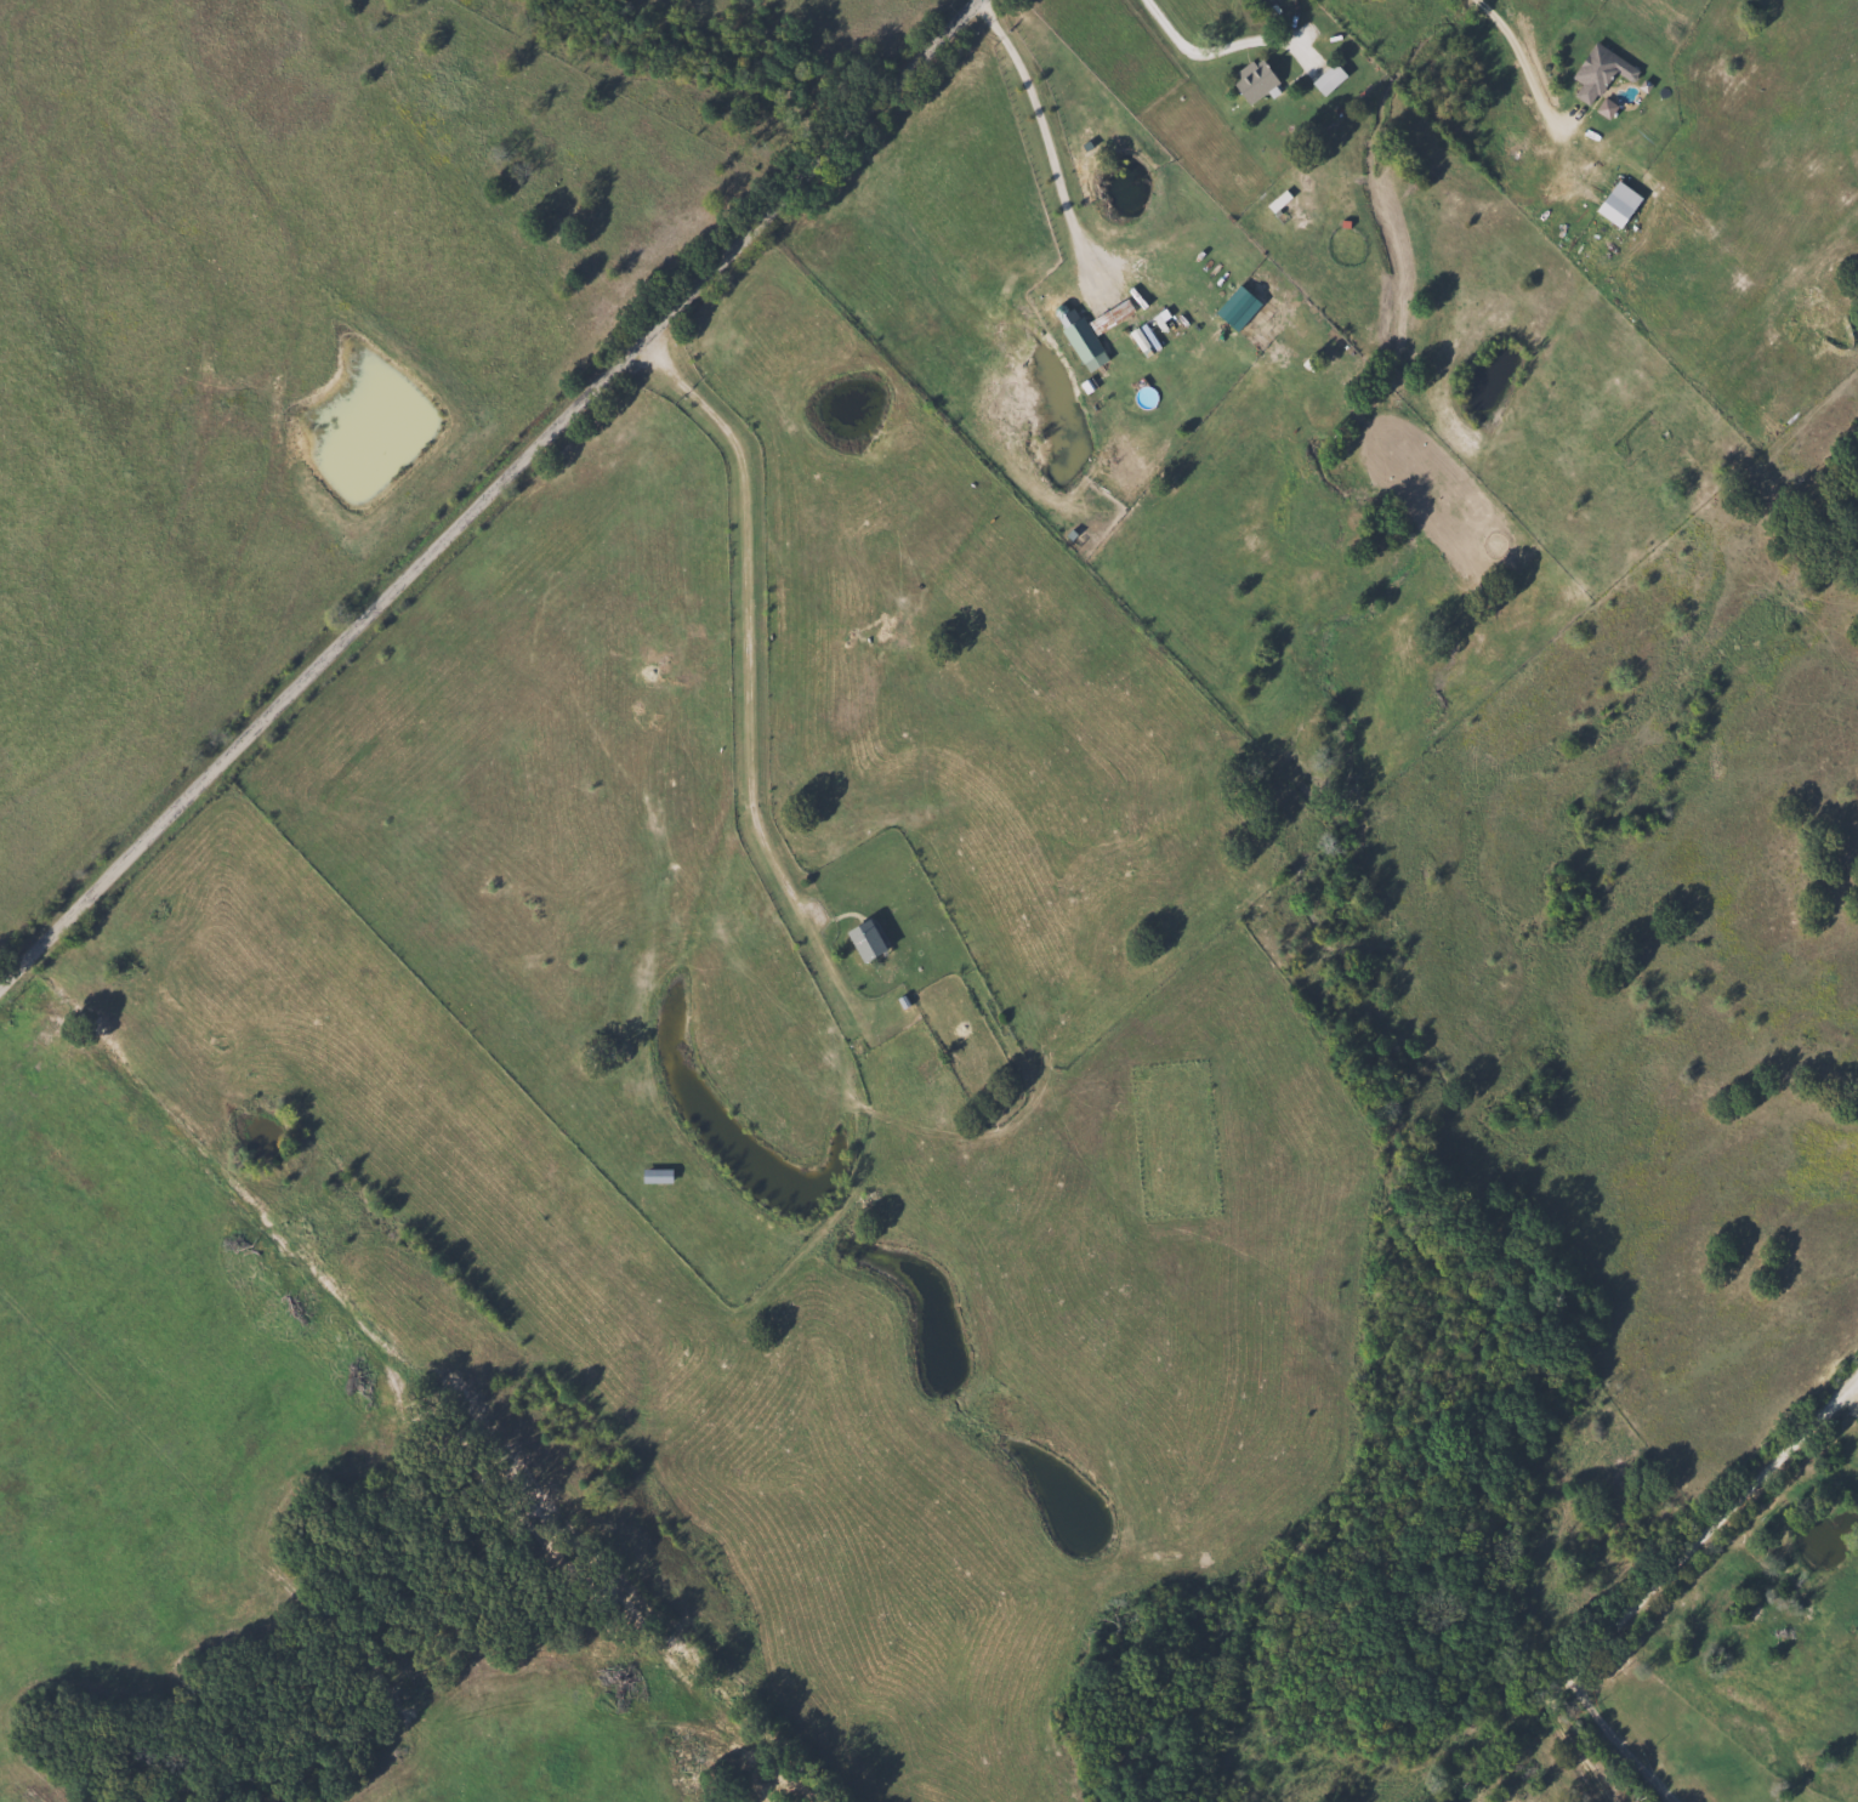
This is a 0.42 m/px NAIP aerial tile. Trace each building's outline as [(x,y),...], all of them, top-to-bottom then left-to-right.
[(1589,107),(1572,96),(1579,84),(1570,78),(1592,42),(1640,70),(1631,83),(1612,70),(1589,107)] [(1277,81),(1246,106),(1226,81),(1257,57),(1277,81)] [(1345,75),(1323,98),(1308,84),(1331,61),(1345,75)] [(1618,231),(1592,212),(1614,181),(1640,198),(1618,231)] [(1107,362),(1084,374),(1059,330),(1081,317),(1107,362)] [(842,928),(868,919),(881,951),(856,961),(842,928)] [(670,1169),(670,1182),(640,1182),(640,1169),(670,1169)]
